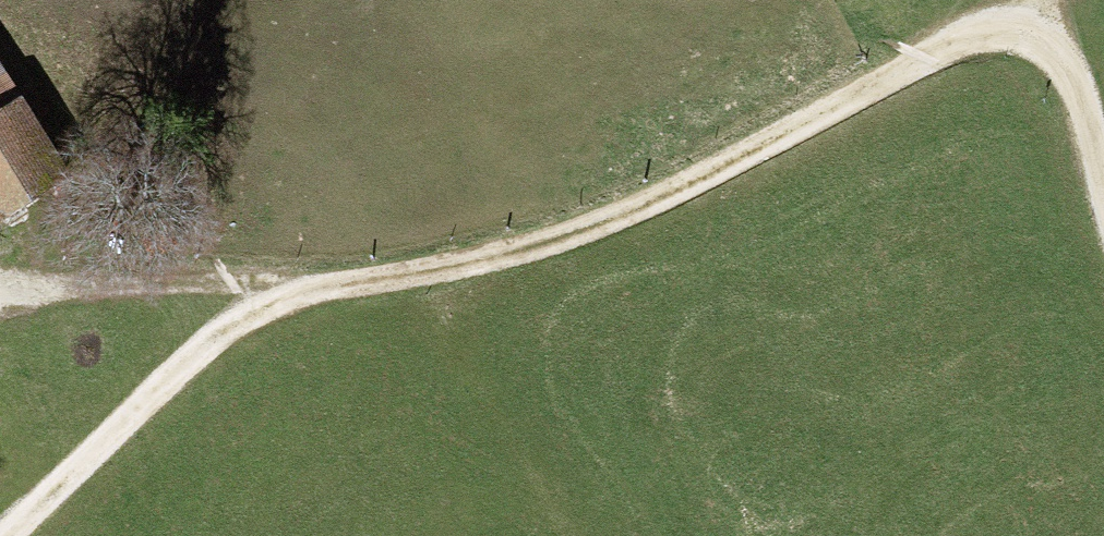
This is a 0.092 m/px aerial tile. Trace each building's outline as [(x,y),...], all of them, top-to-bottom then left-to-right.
[(3,198),(63,160),(0,62),(0,194),(3,198)]
